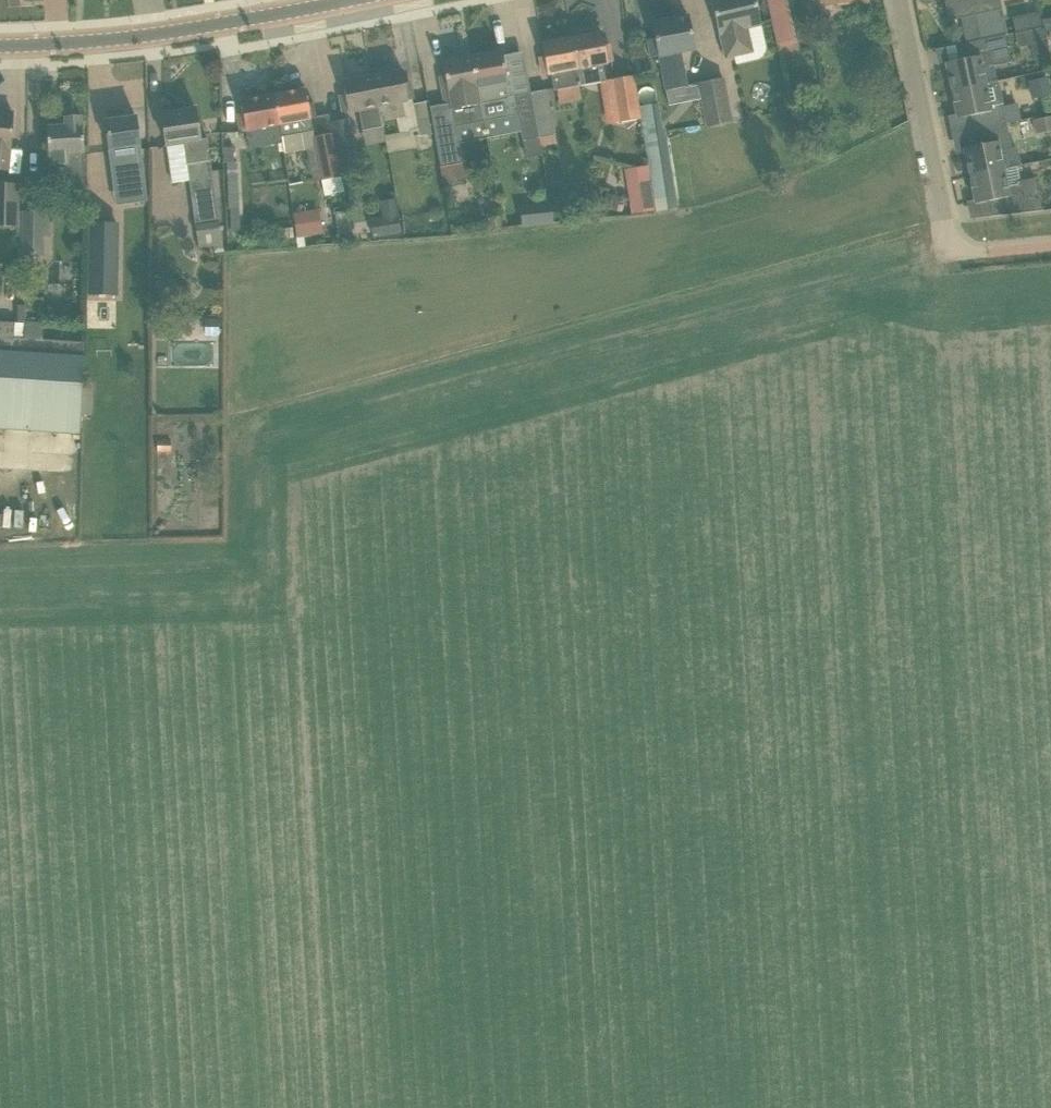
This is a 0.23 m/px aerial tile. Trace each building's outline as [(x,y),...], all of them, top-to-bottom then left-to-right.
[(718,35),(719,35),(725,58),(733,56),(753,52),(748,29),(761,26),(755,0),(710,0),(718,35)] [(781,54),(798,50),(786,0),(767,0),(777,44),(779,44),(781,54)] [(948,21),(975,15),(972,0),(945,0),(946,2),(944,2),(948,21)] [(975,15),(980,40),(1003,35),(998,10),(1002,10),(1000,0),(972,0),(975,15)] [(1014,32),(1042,25),(1039,12),(1011,18),(1014,32)] [(659,56),(665,91),(686,87),(679,52),(694,49),(691,39),(687,17),(652,23),(655,38),(647,40),(650,57),(659,56)] [(1042,31),(1017,36),(1019,49),(1045,44),(1042,31)] [(571,39),(581,87),(607,82),(604,65),(612,64),(608,45),(604,45),(601,33),(571,39)] [(953,65),(946,67),(951,91),(985,84),(996,81),(992,66),(1010,63),(1005,35),(1003,35),(980,40),(955,45),(958,61),(956,61),(953,65)] [(544,57),(539,58),(543,76),(550,74),(553,92),(557,91),(581,87),(571,39),(542,44),(542,45),(544,57)] [(501,53),(473,58),(479,88),(478,88),(484,122),(511,117),(504,84),(512,82),(508,64),(504,65),(501,53)] [(446,104),(430,107),(440,166),(462,163),(455,127),(484,122),(478,88),(479,88),(473,58),(442,63),(444,76),(441,76),(444,94),(446,104)] [(402,72),(372,77),(380,128),(382,127),(381,121),(396,119),(399,133),(385,135),(387,152),(417,148),(415,139),(419,138),(412,104),(412,102),(414,101),(411,83),(408,84),(404,84),(402,72)] [(1026,78),(1032,98),(1050,93),(1045,72),(1026,78)] [(611,80),(618,123),(639,119),(633,76),(611,80)] [(359,110),(362,131),(380,128),(372,77),(342,82),(344,94),(341,95),(344,113),(359,110)] [(699,83),(707,128),(731,123),(723,78),(699,83)] [(970,116),(973,131),(1006,124),(997,81),(996,81),(985,84),(951,91),(957,119),(970,116)] [(305,90),(274,95),(279,125),(280,125),(282,138),(312,133),(310,120),(315,119),(312,102),(307,102),(305,90)] [(532,93),(531,93),(539,137),(541,146),(542,146),(556,143),(547,90),(532,93)] [(531,93),(514,96),(518,116),(525,158),(540,155),(542,154),(541,146),(539,137),(531,93)] [(237,115),(239,132),(279,125),(274,95),(240,101),(242,113),(237,115)] [(425,102),(412,104),(419,138),(432,136),(425,102)] [(194,108),(161,113),(163,136),(165,145),(169,184),(191,181),(196,225),(199,248),(214,246),(222,245),(212,178),(206,139),(199,140),(194,108)] [(6,170),(7,157),(8,157),(12,112),(0,111),(0,169),(6,170)] [(649,165),(657,211),(678,209),(676,199),(665,133),(656,135),(653,113),(640,115),(648,165),(649,165)] [(1032,119),(1034,134),(1050,131),(1050,116),(1032,119)] [(69,204),(85,203),(82,125),(81,125),(80,117),(63,117),(64,126),(46,127),(47,165),(67,164),(69,204)] [(104,121),(110,188),(141,184),(135,118),(104,121)] [(348,118),(331,122),(334,138),(339,165),(356,162),(348,118)] [(971,151),(964,152),(969,176),(1003,169),(999,152),(1011,149),(1006,124),(973,131),(976,146),(973,146),(971,151)] [(334,138),(313,141),(321,179),(341,176),(339,165),(334,138)] [(625,169),(632,215),(657,211),(649,165),(648,165),(625,169)] [(988,202),(991,216),(1042,211),(1035,178),(1020,182),(1017,166),(1003,169),(969,176),(975,204),(985,202),(988,202)] [(17,228),(17,184),(0,184),(0,227),(17,228)] [(606,194),(603,207),(617,211),(620,197),(606,194)] [(382,217),(369,219),(372,238),(400,234),(398,215),(396,215),(394,199),(380,201),(382,217)] [(551,202),(520,206),(522,226),(553,223),(551,202)] [(319,208),(293,212),(297,237),(323,234),(319,208)] [(19,256),(44,257),(44,237),(50,238),(51,212),(21,211),(19,256)] [(486,220),(488,231),(503,228),(501,217),(486,220)] [(361,220),(350,223),(353,236),(364,233),(361,220)] [(89,223),(87,294),(117,295),(119,224),(89,223)] [(292,228),(280,230),(281,240),(294,238),(292,228)] [(78,435),(84,354),(82,354),(83,344),(41,341),(42,324),(24,323),(26,306),(18,306),(17,324),(0,322),(0,430),(78,435)] [(204,319),(204,334),(220,334),(220,319),(204,319)] [(157,440),(157,452),(170,452),(170,440),(157,440)] [(162,486),(161,499),(170,499),(170,486),(162,486)]
